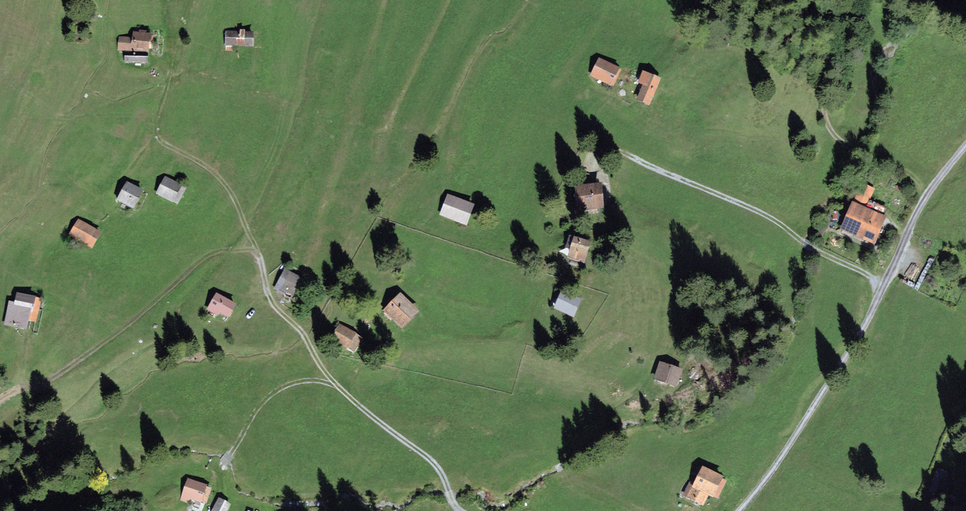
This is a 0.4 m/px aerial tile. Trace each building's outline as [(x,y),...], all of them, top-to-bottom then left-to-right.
[(254,31),(226,30),(225,45),(253,46),(254,31)] [(149,52),(150,33),(133,31),(133,37),(119,36),(118,50),(125,50),(149,52)] [(149,52),(125,50),(124,61),(148,63),(149,52)] [(621,69),(598,58),(590,75),(613,86),(621,69)] [(661,78),(642,70),(637,82),(642,84),(636,99),(650,104),(661,78)] [(186,188),(165,176),(156,192),(177,204),(186,188)] [(143,190),(126,181),(117,199),(133,208),(143,190)] [(875,189),(861,182),(840,229),(874,244),(886,217),(866,208),(875,189)] [(602,183),(574,184),(576,210),(604,208),(602,183)] [(475,204),(448,194),(440,214),(467,224),(475,204)] [(101,232),(78,218),(68,234),(92,248),(101,232)] [(591,241),(574,236),(567,258),(584,263),(591,241)] [(306,279),(285,268),(274,289),(285,294),(286,291),(296,297),(306,279)] [(582,299),(561,290),(553,307),(574,317),(582,299)] [(17,292),(14,302),(32,306),(29,320),(36,322),(41,297),(17,292)] [(236,302),(216,292),(207,309),(218,315),(219,312),(228,317),(236,302)] [(420,310),(400,292),(383,310),(402,328),(420,310)] [(27,330),(29,320),(32,306),(14,302),(9,300),(4,325),(27,330)] [(364,338),(340,323),(330,338),(354,353),(364,338)] [(684,370),(659,361),(654,378),(678,387),(684,370)] [(723,476),(703,465),(692,487),(688,485),(683,495),(703,506),(709,495),(717,499),(727,480),(722,478),(723,476)] [(951,472),(938,467),(929,491),(947,498),(953,485),(947,482),(951,472)] [(207,484),(189,478),(180,500),(189,503),(190,499),(200,502),(207,484)] [(218,497),(211,510),(228,510),(232,504),(218,497)]
